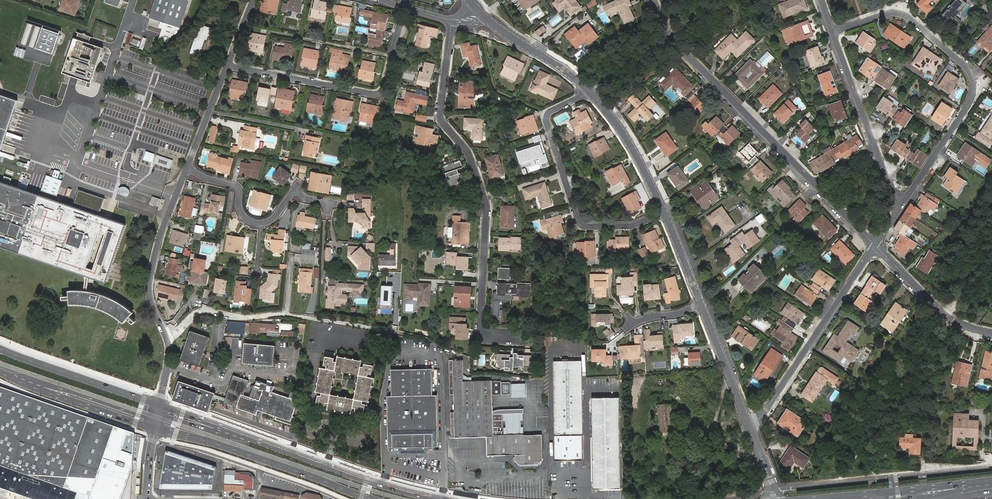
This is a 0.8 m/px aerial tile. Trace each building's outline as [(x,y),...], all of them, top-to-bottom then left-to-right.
[(61,11),(76,16),(81,1),(80,1),(81,0),(74,0),(72,6),(71,5),(72,0),(65,0),(61,11)] [(150,18),(181,28),(190,0),(156,0),(150,18)] [(265,3),(265,6),(263,6),(262,12),(276,14),(279,0),(266,0),(265,3)] [(288,10),(302,12),(303,4),(302,4),(303,0),(290,0),(290,2),(289,2),(289,4),(283,3),(282,11),(287,12),(287,11),(288,10)] [(311,17),(326,20),(327,12),(326,11),(327,4),(319,2),(320,0),(316,0),(315,0),(313,9),(311,17)] [(524,8),(525,9),(538,0),(536,0),(524,8)] [(570,15),(580,8),(575,0),(560,0),(559,0),(555,0),(556,1),(553,3),(558,11),(564,7),(570,15)] [(588,8),(593,6),(597,4),(595,0),(591,0),(585,3),(588,8)] [(607,13),(618,8),(619,9),(624,22),(633,18),(628,6),(627,4),(630,2),(629,0),(616,0),(604,6),(607,13)] [(784,17),(807,9),(804,0),(794,0),(780,5),(784,17)] [(918,4),(927,13),(932,8),(928,4),(931,0),(922,0),(918,4)] [(959,20),(956,16),(966,4),(961,0),(957,0),(943,16),(954,26),(959,20)] [(336,21),(350,23),(351,18),(350,17),(352,8),(348,7),(348,8),(340,7),(333,6),(332,11),(339,12),(338,15),(337,15),(336,21)] [(377,30),(384,31),(386,21),(388,21),(389,16),(373,13),(365,11),(364,16),(372,18),(373,18),(372,23),(378,24),(377,30)] [(799,38),(800,41),(813,36),(808,22),(795,27),(796,29),(805,26),(808,35),(799,38)] [(53,53),(60,33),(27,23),(20,41),(22,42),(22,43),(27,45),(27,44),(30,45),(30,46),(35,47),(35,46),(38,48),(38,49),(43,50),(43,49),(46,50),(46,51),(51,53),(51,52),(53,53)] [(574,31),(572,29),(565,35),(568,39),(570,38),(575,46),(584,39),(585,40),(588,44),(598,36),(589,23),(579,31),(577,29),(574,31)] [(887,35),(894,40),(894,39),(904,46),(910,38),(904,33),(891,23),(884,33),(887,35)] [(215,29),(200,24),(190,53),(200,57),(206,40),(207,41),(209,36),(212,37),(215,29)] [(421,26),(417,46),(427,48),(430,35),(436,37),(438,30),(421,26)] [(543,26),(535,32),(537,36),(545,30),(543,26)] [(784,31),(790,45),(800,41),(799,38),(808,35),(805,26),(796,29),(795,27),(784,31)] [(978,42),(985,49),(986,47),(990,50),(991,48),(991,42),(991,41),(991,26),(978,42)] [(382,41),(384,31),(377,30),(376,34),(370,33),(369,39),(367,38),(366,44),(383,47),(384,41),(382,41)] [(871,52),(876,43),(873,41),(875,39),(863,31),(856,42),(861,45),(862,44),(867,47),(866,49),(871,52)] [(130,33),(126,44),(144,50),(148,38),(130,33)] [(253,33),(250,48),(264,51),(265,46),(264,46),(265,44),(266,44),(267,35),(262,34),(261,35),(253,33)] [(732,35),(716,51),(724,59),(732,51),(738,57),(754,40),(747,33),(738,42),(732,35)] [(104,48),(77,37),(63,73),(75,77),(79,79),(77,84),(88,88),(89,83),(90,83),(104,48)] [(577,47),(585,40),(584,39),(575,46),(577,47)] [(72,41),(69,40),(64,55),(66,57),(72,41)] [(461,45),(464,57),(468,56),(471,67),(480,65),(475,45),(469,47),(468,43),(461,45)] [(277,47),(275,56),(285,59),(285,61),(291,62),(294,47),(286,45),(285,49),(277,47)] [(25,58),(27,49),(17,47),(15,56),(25,58)] [(806,51),(812,68),(826,63),(824,57),(822,57),(818,47),(806,51)] [(342,68),(342,70),(341,72),(347,72),(350,56),(345,55),(344,59),(342,58),(343,50),(334,48),(333,53),(330,68),(337,70),(337,67),(342,68)] [(923,48),(913,63),(922,68),(926,62),(934,67),(939,60),(923,48)] [(303,65),(317,68),(318,60),(319,60),(321,51),(317,50),(317,51),(305,49),(304,57),(305,57),(304,59),(303,59),(303,62),(303,65)] [(518,71),(519,71),(520,72),(524,62),(519,60),(519,61),(507,56),(504,65),(505,65),(504,67),(503,67),(501,70),(502,71),(501,74),(516,79),(518,74),(517,74),(518,71)] [(867,57),(859,70),(865,73),(866,72),(871,75),(870,77),(874,79),(882,68),(882,67),(867,57)] [(751,61),(735,76),(748,89),(764,74),(751,61)] [(360,70),(359,77),(374,80),(375,75),(373,75),(374,72),(376,64),(371,63),(371,64),(363,62),(362,70),(360,70)] [(974,64),(971,70),(980,76),(983,70),(974,64)] [(432,68),(426,66),(424,72),(423,71),(422,73),(421,72),(418,84),(429,87),(433,71),(432,71),(432,68)] [(888,89),(896,77),(882,68),(874,79),(888,89)] [(693,95),(697,91),(675,69),(660,84),(664,88),(672,81),(686,95),(684,96),(688,100),(693,95)] [(730,70),(725,75),(729,79),(734,74),(730,70)] [(546,81),(549,75),(540,71),(534,83),(532,83),(532,84),(533,84),(531,89),(552,98),(557,89),(545,84),(543,83),(544,80),(546,81)] [(819,76),(822,85),(824,85),(826,91),(824,92),(826,96),(838,92),(836,87),(834,88),(832,82),(834,81),(831,71),(819,76)] [(948,73),(939,86),(949,93),(958,79),(948,73)] [(233,89),(232,96),(246,99),(246,97),(247,97),(248,94),(247,94),(247,92),(248,92),(250,85),(239,83),(239,81),(235,80),(233,89)] [(672,81),(664,88),(666,90),(672,84),(684,96),(686,95),(672,81)] [(460,82),(459,106),(460,106),(460,107),(465,108),(465,106),(471,107),(472,98),(473,99),(474,82),(460,82)] [(271,89),(259,87),(257,100),(269,102),(270,94),(276,95),(277,87),(272,86),(271,89)] [(773,86),(760,99),(768,107),(781,94),(773,86)] [(296,92),(280,89),(277,107),(292,110),(293,103),(292,103),(292,101),(294,101),(296,92)] [(396,110),(403,112),(412,114),(415,103),(427,106),(429,97),(408,93),(406,101),(399,99),(396,110)] [(19,100),(0,94),(0,155),(19,100)] [(309,103),(308,111),(322,114),(324,106),(323,106),(324,97),(320,96),(320,97),(312,95),(310,103),(309,103)] [(634,95),(629,100),(634,106),(639,101),(634,95)] [(688,100),(682,105),(685,109),(688,107),(696,116),(705,107),(693,95),(688,100)] [(641,112),(649,120),(654,115),(649,110),(655,103),(649,96),(643,102),(644,104),(643,105),(642,103),(639,101),(634,106),(636,108),(638,110),(636,112),(634,110),(630,114),(636,121),(640,117),(638,114),(641,112)] [(894,111),(898,106),(883,96),(876,107),(877,108),(881,111),(882,110),(887,113),(887,114),(891,117),(894,111)] [(337,111),(335,119),(348,122),(349,115),(348,115),(350,103),(337,100),(335,110),(337,111)] [(789,101),(775,114),(783,123),(797,109),(789,101)] [(833,113),(837,123),(838,123),(837,121),(847,118),(841,102),(829,106),(831,113),(833,113)] [(942,103),(932,118),(942,125),(952,109),(942,103)] [(361,112),(362,113),(362,115),(361,115),(360,120),(373,123),(375,115),(376,116),(378,108),(367,105),(363,104),(361,112)] [(573,126),(573,127),(574,129),(575,129),(577,132),(582,129),(581,126),(592,120),(586,109),(580,113),(578,109),(573,112),(574,116),(575,118),(570,121),(573,126)] [(912,117),(913,116),(902,109),(899,114),(894,111),(891,117),(896,120),(897,119),(900,121),(899,122),(905,127),(912,117)] [(870,117),(876,120),(878,113),(873,111),(870,117)] [(524,118),(518,120),(522,133),(530,131),(530,132),(539,129),(534,114),(526,117),(526,119),(525,119),(524,118)] [(720,132),(725,127),(716,118),(711,123),(708,121),(702,126),(712,136),(716,132),(718,130),(720,132)] [(463,128),(472,129),(471,139),(481,140),(483,120),(464,119),(463,128)] [(800,126),(802,128),(803,129),(801,131),(800,130),(796,134),(804,142),(810,136),(808,134),(814,127),(806,119),(800,126)] [(991,140),(991,126),(988,123),(980,134),(979,133),(975,138),(989,148),(991,143),(991,141),(991,140)] [(209,141),(214,143),(217,127),(213,126),(209,141)] [(242,130),(239,143),(243,144),(243,146),(250,147),(250,144),(255,145),(256,137),(256,133),(255,133),(256,128),(245,126),(244,131),(242,130)] [(416,132),(418,132),(420,133),(419,138),(416,137),(415,137),(414,143),(430,146),(431,144),(437,145),(438,138),(432,136),(432,135),(433,130),(417,126),(416,132)] [(720,132),(718,135),(728,145),(739,134),(732,127),(729,131),(725,127),(720,132)] [(668,133),(659,139),(664,146),(663,148),(669,156),(679,148),(668,133)] [(539,135),(532,137),(534,144),(516,150),(520,164),(539,158),(543,168),(549,166),(539,135)] [(849,154),(850,154),(864,146),(857,135),(844,143),(844,145),(845,145),(845,146),(849,154)] [(307,147),(305,146),(304,151),(306,151),(305,156),(311,157),(312,152),(317,154),(320,139),(307,136),(306,141),(308,142),(307,147)] [(589,143),(595,155),(602,152),(601,151),(609,147),(603,137),(594,142),(593,141),(589,143)] [(906,158),(910,151),(905,148),(906,145),(897,139),(891,148),(892,148),(906,158)] [(841,159),(850,154),(849,154),(845,146),(845,145),(844,145),(844,143),(834,148),(840,159),(841,160),(841,159)] [(739,153),(751,165),(757,159),(755,156),(758,153),(749,144),(739,153)] [(975,159),(977,161),(981,155),(965,145),(958,155),(965,159),(964,160),(971,165),(975,159)] [(840,160),(841,160),(840,159),(834,148),(825,154),(827,155),(827,156),(828,156),(832,164),(832,165),(833,165),(840,160)] [(921,167),(928,156),(918,150),(915,155),(910,151),(906,158),(921,167)] [(147,151),(144,160),(152,162),(155,154),(147,151)] [(816,174),(832,165),(832,164),(828,156),(827,156),(827,155),(825,154),(810,163),(816,174)] [(157,155),(154,163),(171,169),(173,161),(157,155)] [(226,172),(230,173),(233,158),(229,157),(228,159),(218,156),(216,155),(216,156),(211,155),(209,165),(217,167),(218,166),(220,167),(219,170),(226,171),(226,172)] [(485,159),(490,178),(502,175),(496,155),(485,159)] [(757,159),(751,165),(755,169),(752,171),(762,181),(771,173),(757,159)] [(252,175),(252,176),(258,178),(262,163),(252,161),(252,165),(243,163),(240,172),(252,175)] [(447,172),(443,174),(445,179),(441,180),(444,187),(460,181),(456,170),(459,168),(457,162),(445,166),(447,172)] [(607,170),(614,183),(620,179),(620,178),(622,177),(624,175),(628,182),(630,181),(627,175),(627,174),(623,167),(624,167),(622,163),(614,168),(612,169),(611,168),(607,170)] [(304,165),(301,165),(299,172),(306,174),(309,166),(304,165)] [(282,167),(275,178),(284,185),(292,175),(282,167)] [(671,177),(671,178),(677,187),(678,187),(680,190),(690,182),(687,178),(687,179),(681,171),(682,171),(679,167),(669,174),(671,177)] [(948,179),(944,186),(950,190),(950,191),(953,193),(954,192),(956,194),(964,180),(957,175),(958,173),(951,168),(945,177),(948,179)] [(59,195),(63,180),(59,179),(62,172),(52,169),(50,176),(47,175),(42,190),(59,195)] [(605,171),(612,184),(614,183),(607,170),(605,171)] [(327,193),(331,176),(313,173),(312,180),(314,180),(312,188),(312,191),(320,192),(320,191),(325,192),(325,193),(327,193)] [(776,188),(776,187),(771,191),(778,199),(777,199),(781,203),(792,192),(789,189),(790,188),(782,180),(777,185),(778,186),(776,188)] [(78,273),(86,275),(91,277),(107,283),(110,273),(127,224),(0,181),(0,246),(78,273)] [(548,191),(545,181),(523,188),(526,198),(538,194),(542,206),(552,203),(549,193),(548,194),(547,191),(548,191)] [(695,196),(702,206),(695,212),(697,215),(720,199),(707,182),(685,198),(688,201),(695,196)] [(79,189),(75,202),(101,211),(105,198),(100,196),(100,195),(98,194),(98,196),(79,189)] [(622,197),(626,204),(628,203),(632,211),(634,210),(634,211),(637,210),(637,209),(641,206),(637,199),(641,197),(636,189),(622,197)] [(266,194),(264,194),(264,193),(262,192),(261,192),(258,191),(254,205),(261,207),(261,208),(270,211),(271,207),(272,207),(275,196),(266,193),(266,194)] [(224,205),(225,195),(213,194),(212,203),(213,203),(212,204),(205,203),(204,211),(205,211),(219,213),(220,204),(224,205)] [(922,211),(926,214),(929,208),(934,211),(938,205),(921,194),(921,195),(919,198),(922,199),(916,208),(922,211)] [(153,196),(151,203),(159,206),(162,199),(153,196)] [(186,196),(182,216),(192,218),(194,203),(193,203),(194,198),(186,196)] [(371,200),(363,200),(363,207),(366,207),(366,213),(363,213),(363,215),(359,214),(359,213),(356,213),(354,208),(350,208),(349,221),(354,221),(356,221),(358,220),(363,223),(363,225),(363,229),(370,229),(370,222),(368,220),(371,217),(371,200)] [(789,211),(795,217),(794,219),(799,224),(809,214),(804,209),(806,207),(800,200),(789,211)] [(907,214),(916,220),(922,211),(916,208),(914,206),(913,205),(907,214)] [(515,206),(503,206),(503,227),(514,227),(515,206)] [(709,218),(714,225),(719,221),(727,233),(736,226),(723,208),(709,218)] [(760,213),(755,217),(760,224),(765,220),(760,213)] [(298,217),(297,226),(314,230),(316,221),(304,218),(305,215),(301,214),(300,217),(298,217)] [(548,228),(551,237),(557,235),(557,234),(563,232),(560,221),(559,219),(561,218),(560,214),(552,217),(551,216),(545,218),(545,219),(548,228)] [(910,228),(911,228),(911,227),(916,220),(907,214),(902,222),(910,228)] [(814,224),(828,238),(837,230),(822,216),(814,224)] [(463,230),(469,230),(469,222),(454,222),(453,226),(463,226),(463,230)] [(910,228),(911,228),(910,228),(902,222),(896,230),(900,233),(901,233),(905,236),(910,228)] [(453,226),(453,242),(468,242),(469,230),(463,230),(463,226),(453,226)] [(175,230),(171,243),(180,245),(181,241),(185,243),(188,234),(175,230)] [(273,239),(272,248),(283,249),(285,230),(280,230),(280,235),(269,234),(269,239),(273,239)] [(659,239),(656,231),(643,236),(648,245),(650,244),(653,252),(665,247),(661,239),(659,239)] [(733,241),(735,244),(727,250),(736,262),(746,255),(740,247),(747,242),(752,248),(761,242),(753,231),(746,237),(744,233),(733,241)] [(900,234),(899,236),(901,237),(896,246),(896,247),(894,250),(904,256),(906,253),(904,252),(908,247),(910,248),(913,250),(917,244),(905,236),(901,233),(900,234)] [(243,252),(244,238),(237,238),(237,236),(228,235),(228,240),(229,240),(228,251),(237,252),(237,251),(239,251),(240,252),(242,252),(243,252)] [(609,239),(609,245),(608,248),(610,248),(609,252),(616,252),(616,248),(628,248),(628,235),(616,235),(616,239),(609,239)] [(500,238),(499,249),(510,249),(510,248),(521,248),(521,246),(522,246),(522,244),(521,244),(521,238),(512,238),(500,238)] [(582,241),(576,241),(576,254),(577,254),(584,254),(584,256),(585,256),(593,256),(593,240),(584,240),(584,241),(582,241)] [(832,249),(846,264),(854,256),(840,241),(832,249)] [(396,245),(391,245),(391,256),(380,255),(380,266),(396,266),(396,245)] [(354,256),(360,263),(360,268),(369,269),(370,256),(361,247),(349,247),(349,256),(354,256)] [(646,254),(643,247),(638,250),(641,256),(646,254)] [(448,250),(447,262),(458,263),(457,267),(468,268),(468,255),(454,254),(454,250),(448,250)] [(932,263),(933,264),(935,265),(940,256),(931,251),(926,259),(924,258),(918,267),(927,272),(932,263)] [(315,257),(302,256),(301,264),(320,266),(321,258),(315,257)] [(182,272),(184,265),(179,264),(180,259),(170,257),(167,275),(176,277),(177,271),(182,272)] [(203,260),(195,259),(193,270),(194,270),(193,276),(192,276),(190,282),(195,283),(195,282),(205,283),(207,272),(203,271),(204,266),(202,266),(203,260)] [(749,285),(754,290),(764,280),(757,273),(760,269),(755,264),(740,280),(747,287),(749,285)] [(497,279),(503,280),(503,278),(498,278),(498,272),(499,272),(499,269),(509,270),(509,280),(509,279),(510,268),(497,268),(497,272),(497,279)] [(494,292),(494,294),(511,295),(511,294),(521,294),(521,295),(526,295),(526,294),(527,294),(527,292),(528,292),(528,284),(527,284),(518,284),(518,283),(511,283),(511,284),(509,284),(509,282),(509,280),(509,270),(499,269),(499,272),(498,272),(498,278),(503,278),(503,280),(503,284),(497,283),(497,291),(494,291),(494,292)] [(757,273),(764,280),(767,276),(760,269),(757,273)] [(814,280),(829,290),(835,280),(820,270),(814,280)] [(311,274),(302,273),(301,277),(300,293),(309,294),(311,278),(311,274)] [(621,294),(629,294),(631,295),(633,295),(634,293),(634,289),(633,289),(632,287),(634,285),(637,285),(637,273),(631,274),(631,278),(623,278),(623,286),(619,286),(619,293),(621,294)] [(272,293),(278,287),(279,279),(281,279),(281,275),(269,274),(269,278),(268,278),(267,281),(262,287),(261,299),(272,300),(272,293)] [(608,275),(593,275),(593,286),(597,286),(597,296),(606,296),(606,285),(608,284),(608,275)] [(868,286),(864,291),(870,295),(874,290),(880,294),(886,284),(873,276),(867,285),(868,286)] [(666,281),(670,293),(669,295),(666,295),(667,303),(671,303),(671,301),(680,299),(680,294),(675,278),(666,281)] [(217,279),(214,293),(224,294),(226,281),(217,279)] [(246,282),(238,281),(237,288),(236,288),(235,302),(240,303),(241,300),(246,301),(245,303),(250,303),(251,288),(246,288),(246,282)] [(526,294),(526,295),(530,295),(530,292),(530,282),(518,282),(518,283),(518,284),(527,284),(528,284),(528,292),(527,292),(527,294),(526,294)] [(814,282),(812,286),(813,286),(820,291),(822,287),(814,282)] [(419,285),(405,284),(404,299),(413,300),(413,297),(418,297),(418,306),(430,306),(431,284),(419,283),(419,285)] [(653,296),(653,298),(661,297),(658,284),(652,284),(652,283),(645,284),(646,298),(651,298),(651,296),(653,296)] [(162,289),(161,295),(169,297),(177,299),(179,289),(159,284),(158,288),(162,289)] [(347,292),(347,285),(336,284),(336,287),(331,287),(331,293),(331,296),(331,300),(328,301),(328,309),(335,309),(335,304),(346,304),(346,302),(347,302),(347,298),(347,297),(347,296),(343,295),(343,292),(347,292)] [(365,286),(347,285),(347,292),(348,292),(348,293),(354,293),(354,294),(355,294),(356,295),(360,296),(361,294),(364,295),(365,286)] [(383,285),(382,304),(393,305),(394,285),(383,285)] [(797,295),(812,305),(817,296),(802,286),(797,295)] [(461,287),(456,287),(456,296),(458,296),(458,298),(455,298),(455,307),(471,308),(471,289),(461,288),(461,287)] [(71,295),(63,296),(63,299),(71,299),(71,304),(78,304),(83,304),(92,306),(99,307),(108,311),(113,314),(119,317),(126,322),(129,319),(134,323),(136,321),(131,316),(135,312),(130,308),(121,302),(117,299),(110,296),(107,294),(100,292),(94,291),(88,290),(77,289),(72,289),(70,289),(71,295)] [(870,295),(864,291),(856,305),(869,313),(875,303),(868,298),(870,295)] [(892,316),(890,319),(887,318),(883,324),(893,331),(898,324),(896,323),(894,321),(896,319),(900,321),(909,308),(899,301),(890,314),(892,316)] [(783,313),(799,323),(805,314),(790,303),(783,313)] [(611,317),(611,315),(593,314),(593,325),(598,325),(599,321),(607,321),(607,324),(611,324),(612,323),(615,323),(615,316),(614,317),(611,317)] [(467,315),(452,315),(451,326),(459,326),(458,336),(468,336),(468,326),(468,321),(467,321),(467,315)] [(788,319),(786,322),(794,327),(796,324),(788,319)] [(251,322),(251,327),(250,333),(258,334),(258,331),(269,332),(269,334),(279,335),(280,331),(276,331),(277,323),(270,323),(251,322)] [(794,327),(786,322),(784,326),(791,330),(794,327)] [(850,322),(839,338),(847,343),(853,334),(855,336),(860,329),(850,322)] [(209,324),(206,324),(205,330),(204,332),(206,332),(206,330),(208,330),(209,328),(213,328),(213,324),(209,324)] [(685,326),(685,324),(678,324),(678,326),(674,326),(674,342),(680,342),(680,336),(694,336),(693,324),(687,324),(687,326),(685,326)] [(776,336),(792,347),(798,338),(782,327),(776,336)] [(608,328),(605,331),(610,338),(617,333),(613,328),(610,330),(608,328)] [(734,337),(748,346),(754,351),(761,340),(754,335),(753,336),(740,328),(734,337)] [(181,359),(199,365),(200,365),(210,336),(204,334),(191,329),(187,342),(189,343),(187,346),(185,346),(181,359)] [(655,336),(655,334),(655,333),(651,333),(651,330),(646,330),(647,349),(652,349),(652,346),(657,346),(659,348),(665,347),(664,332),(659,332),(659,334),(659,335),(655,336)] [(642,349),(644,349),(643,335),(636,335),(637,345),(633,345),(633,348),(631,349),(631,345),(622,346),(622,359),(631,359),(631,364),(641,363),(640,352),(642,352),(642,349)] [(853,362),(860,351),(847,343),(839,338),(835,335),(825,351),(841,362),(845,356),(853,362)] [(260,362),(260,364),(274,365),(276,345),(245,343),(244,362),(256,363),(256,362),(260,362)] [(596,360),(607,360),(607,364),(614,365),(614,356),(609,356),(609,349),(596,349),(596,360)] [(776,356),(778,353),(773,349),(756,374),(765,380),(770,373),(771,374),(781,359),(776,356)] [(513,354),(499,353),(499,359),(507,360),(507,369),(516,370),(516,366),(526,366),(527,354),(520,354),(520,353),(519,352),(517,352),(516,353),(516,356),(513,356),(513,354)] [(690,365),(701,364),(700,352),(689,353),(690,365)] [(987,352),(982,376),(988,378),(988,379),(991,380),(991,375),(991,353),(987,352)] [(328,366),(321,365),(320,366),(321,367),(320,373),(319,373),(319,374),(320,374),(319,381),(318,381),(318,382),(319,382),(318,388),(316,388),(316,389),(323,391),(323,393),(319,393),(318,402),(326,403),(327,400),(330,400),(328,407),(330,407),(330,406),(336,407),(336,409),(338,409),(338,408),(344,409),(344,410),(346,410),(346,409),(352,410),(352,411),(353,412),(354,404),(357,405),(357,409),(365,410),(367,401),(363,401),(364,398),(371,399),(371,398),(370,398),(371,392),(372,392),(373,390),(371,390),(372,384),(374,384),(374,383),(373,382),(374,376),(375,376),(376,375),(368,374),(369,371),(372,371),(374,363),(365,361),(365,364),(362,364),(363,357),(362,357),(361,358),(355,357),(355,356),(354,355),(353,357),(347,356),(347,354),(346,354),(346,355),(339,354),(339,353),(338,353),(337,360),(334,359),(335,356),(326,354),(324,363),(328,364),(328,366)] [(492,412),(492,397),(493,397),(492,382),(464,382),(464,359),(450,359),(450,394),(454,394),(454,412),(450,412),(451,436),(486,436),(486,455),(492,455),(491,435),(492,427),(492,415),(492,412)] [(554,361),(556,459),(583,459),(581,360),(554,361)] [(961,370),(956,369),(952,383),(967,386),(972,365),(962,363),(961,370)] [(432,369),(392,370),(392,396),(387,396),(389,448),(439,447),(438,395),(433,395),(432,369)] [(812,385),(821,391),(828,380),(818,373),(814,378),(816,379),(812,385)] [(298,399),(272,391),(274,386),(256,380),(251,397),(243,395),(247,382),(233,377),(229,391),(231,391),(228,402),(226,402),(225,404),(239,409),(239,407),(256,412),(255,415),(261,417),(264,408),(278,412),(276,418),(291,423),(298,399)] [(654,379),(655,386),(666,385),(665,377),(654,379)] [(215,396),(216,394),(216,392),(196,386),(195,387),(191,386),(192,384),(180,380),(173,399),(210,411),(215,396)] [(503,382),(492,382),(493,397),(512,397),(511,383),(503,383),(503,382)] [(526,384),(511,383),(512,397),(525,397),(526,384)] [(814,402),(821,391),(812,385),(808,390),(807,390),(803,395),(814,402)] [(30,498),(122,498),(133,467),(134,455),(122,451),(129,432),(0,387),(0,489),(30,498)] [(595,436),(597,480),(604,487),(624,486),(621,395),(594,396),(595,436)] [(658,407),(661,432),(675,430),(672,402),(656,404),(657,407),(658,407)] [(491,435),(492,455),(515,454),(515,460),(520,464),(539,464),(543,459),(542,434),(525,434),(525,426),(522,426),(522,421),(524,421),(524,409),(498,409),(492,412),(492,415),(492,427),(503,427),(503,434),(491,435)] [(789,411),(780,424),(799,436),(808,423),(789,411)] [(962,414),(961,433),(979,434),(979,420),(970,419),(970,413),(966,413),(966,414),(962,414)] [(979,434),(961,433),(961,436),(976,437),(976,447),(961,446),(960,449),(978,450),(979,434)] [(604,487),(597,480),(595,436),(593,436),(594,461),(595,490),(624,488),(624,486),(604,487)] [(921,438),(901,437),(901,446),(911,447),(911,453),(921,453),(921,438)] [(792,447),(781,464),(790,470),(795,462),(804,468),(810,459),(792,447)] [(192,487),(194,487),(195,476),(198,476),(199,472),(200,463),(196,462),(196,460),(189,458),(188,460),(183,458),(183,456),(167,451),(161,488),(178,488),(178,486),(184,486),(184,488),(192,488),(192,487)] [(195,476),(194,487),(197,487),(197,488),(214,489),(217,467),(202,462),(201,463),(200,463),(199,472),(198,476),(195,476)] [(226,483),(226,492),(243,493),(244,491),(254,492),(255,481),(250,477),(242,476),(240,475),(236,475),(236,473),(227,473),(226,476),(226,483)] [(240,474),(240,475),(242,476),(250,477),(255,481),(254,492),(257,492),(257,478),(253,475),(240,474)] [(282,492),(263,488),(261,498),(268,498),(280,498),(282,492)]
